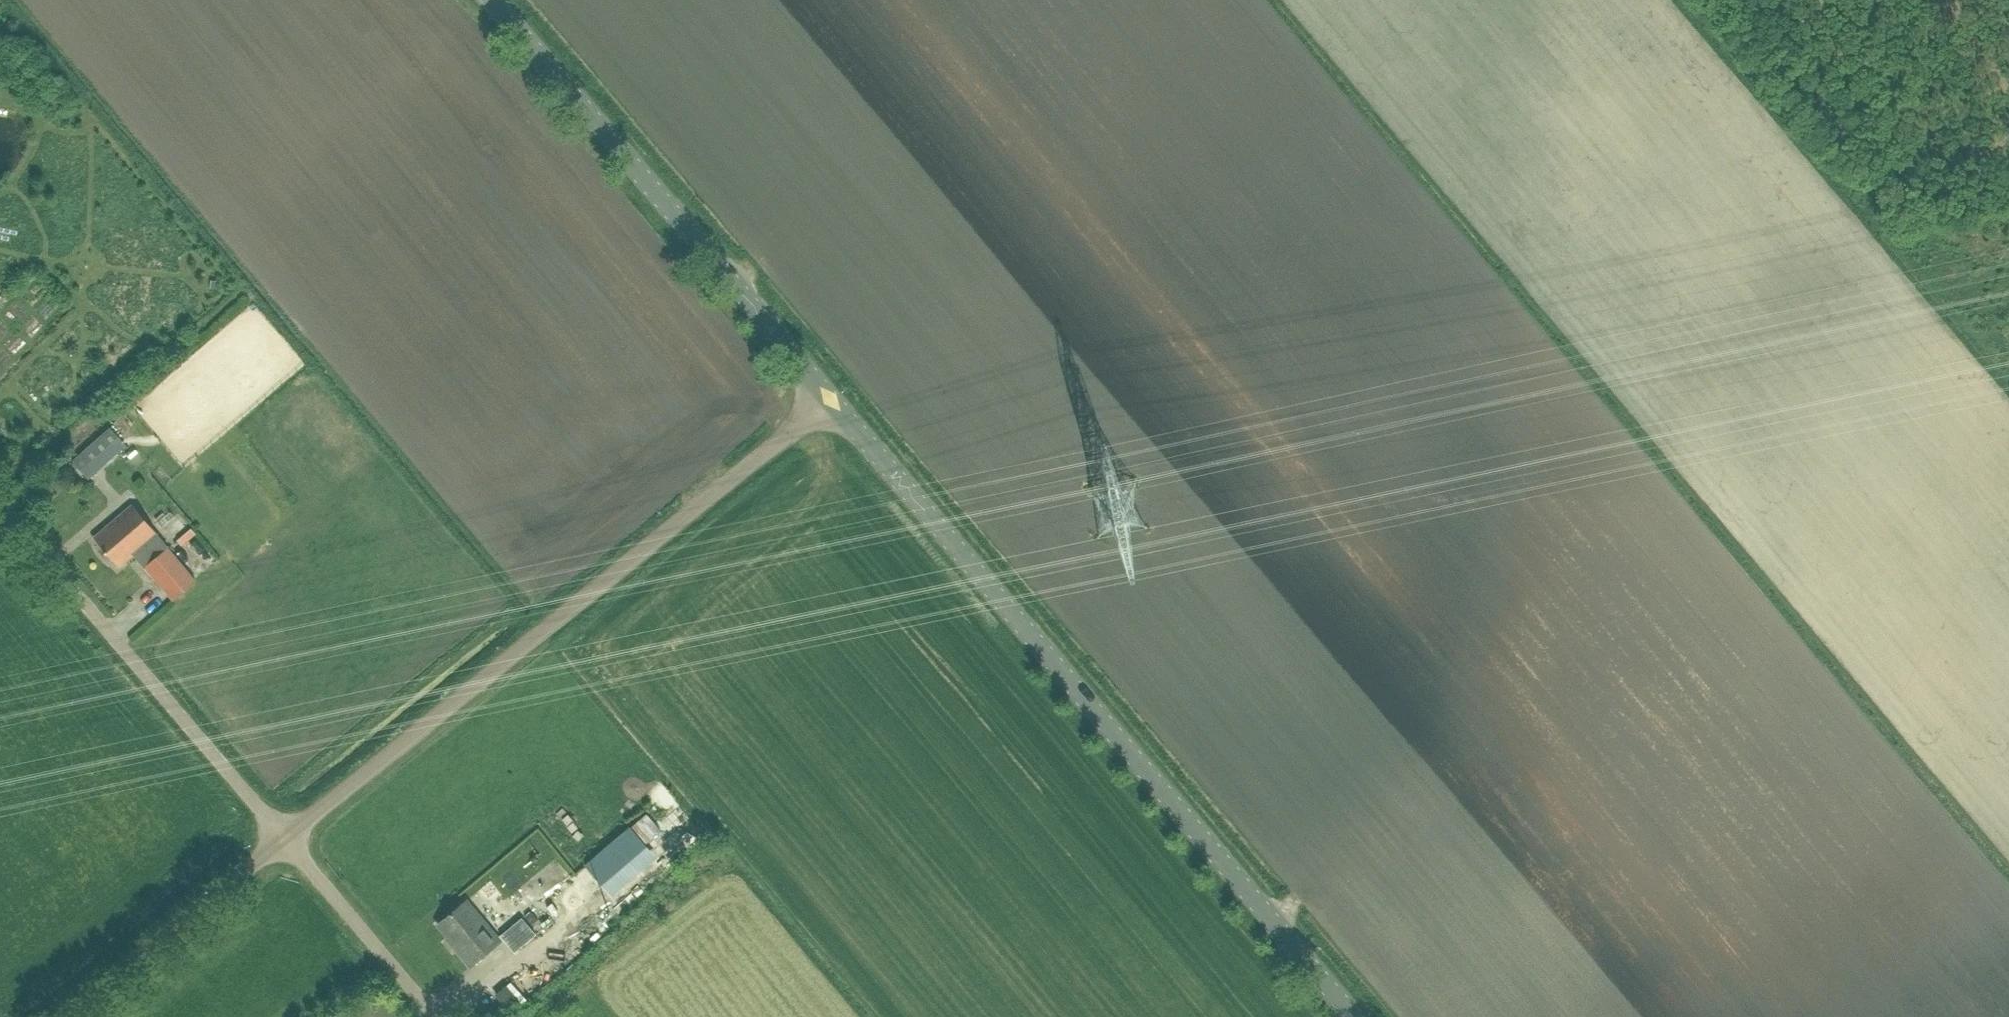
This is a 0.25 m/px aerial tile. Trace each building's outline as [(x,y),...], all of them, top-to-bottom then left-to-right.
[(73,461),(89,479),(98,471),(83,453),(73,461)] [(198,581),(169,548),(136,509),(126,517),(124,514),(97,538),(121,566),(136,554),(175,600),(198,581)] [(205,520),(173,548),(198,576),(230,547),(205,520)] [(585,868),(601,886),(646,845),(630,827),(585,868)] [(440,923),(458,945),(456,947),(472,965),(500,941),(466,901),(440,923)] [(536,935),(521,918),(500,937),(514,953),(536,935)] [(518,999),(506,986),(497,995),(508,1007),(518,999)]
